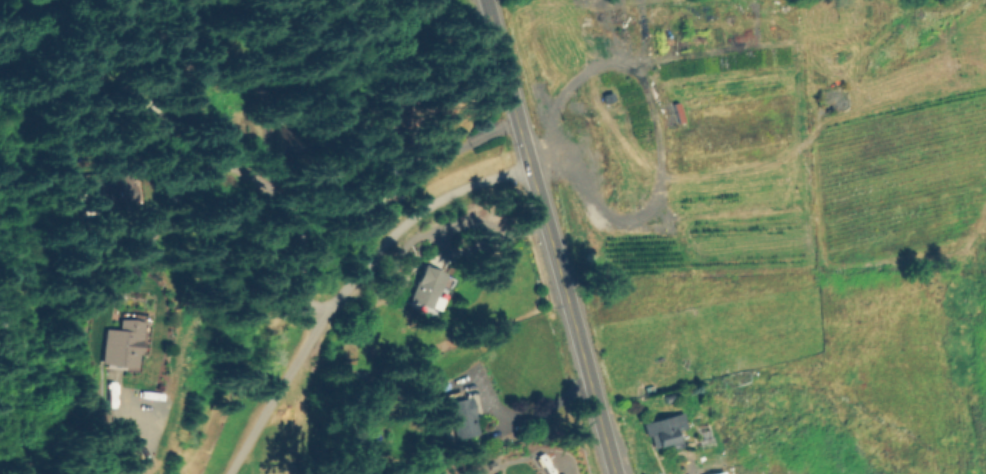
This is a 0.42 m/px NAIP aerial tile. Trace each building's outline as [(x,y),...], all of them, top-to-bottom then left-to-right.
[(384,191),(372,201),(364,191),(377,181),(384,191)] [(450,277),(445,288),(440,285),(435,297),(443,300),(435,317),(417,309),(419,305),(408,300),(424,265),(450,277)] [(149,317),(145,353),(140,353),(138,371),(105,367),(106,363),(102,363),(106,328),(119,330),(120,319),(127,319),(127,315),(149,317)] [(720,389),(746,384),(744,371),(718,376),(720,389)] [(461,391),(462,398),(469,396),(478,435),(456,440),(452,420),(441,423),(437,404),(449,402),(447,394),(461,391)] [(679,431),(684,447),(673,450),(672,444),(655,449),(652,437),(648,438),(644,423),(683,413),(687,428),(679,431)] [(715,445),(701,449),(698,441),(702,439),(698,428),(708,425),(715,445)]
